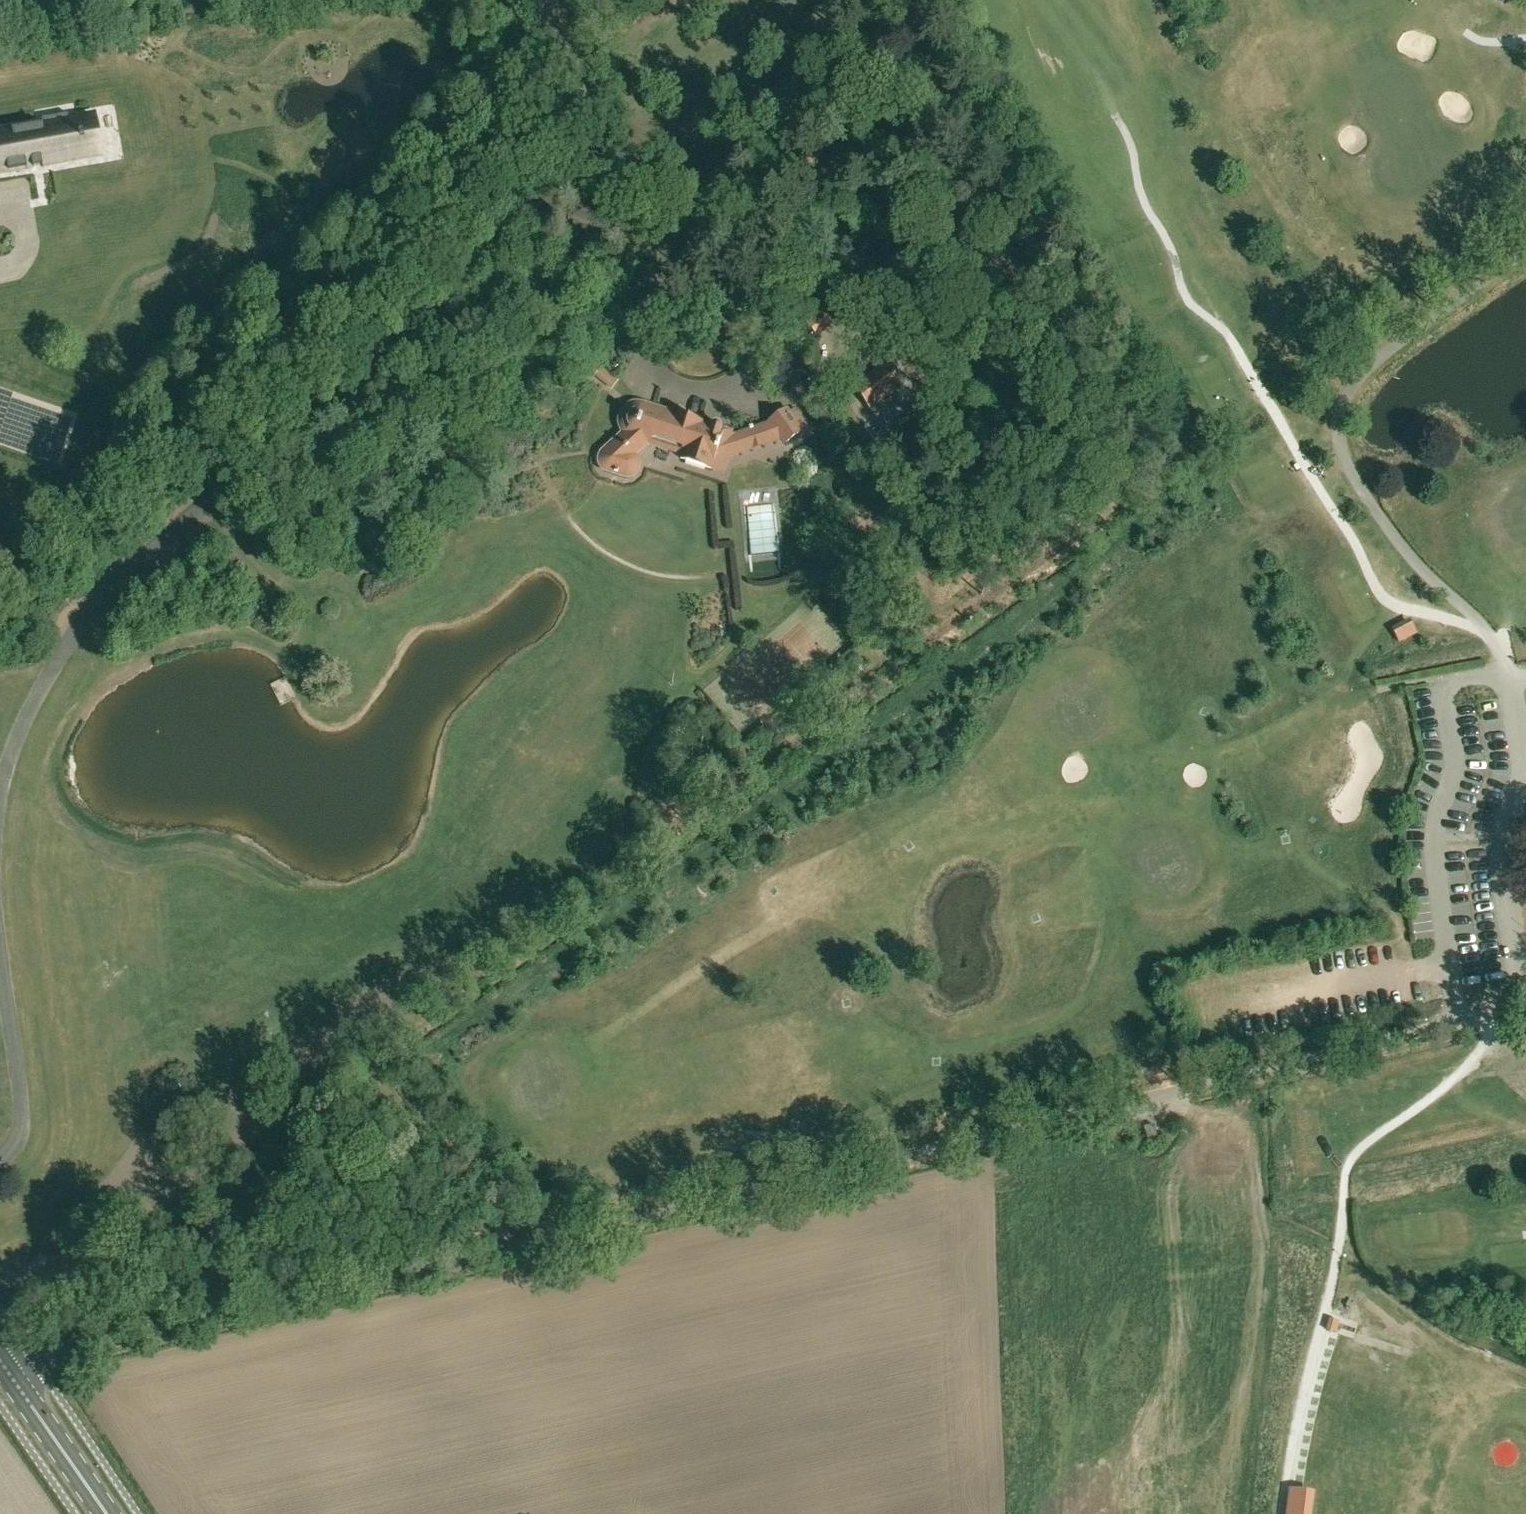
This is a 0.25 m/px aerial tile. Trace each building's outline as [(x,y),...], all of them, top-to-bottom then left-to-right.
[(42,118),(43,124),(0,131),(0,172),(100,154),(93,115),(69,119),(68,113),(42,118)] [(802,316),(816,333),(832,320),(818,302),(802,316)] [(904,387),(886,362),(853,385),(870,410),(904,387)] [(594,376),(602,382),(609,373),(601,367),(594,376)] [(684,449),(681,459),(723,472),(729,456),(779,437),(768,421),(733,433),(643,405),(639,404),(633,404),(629,405),(625,406),(622,409),(619,412),(617,415),(616,419),(616,423),(616,427),(618,431),(620,434),(600,451),(597,455),(596,458),(595,463),(596,467),(598,470),(601,473),(603,474),(626,481),(630,480),(633,478),(637,476),(639,472),(640,468),(640,464),(639,460),(638,458),(635,454),(651,439),(684,449)] [(779,437),(783,443),(805,429),(790,407),(768,421),(779,437)] [(762,562),(787,560),(784,511),(759,512),(762,562)] [(1421,623),(1402,632),(1408,644),(1427,635),(1421,623)] [(1424,924),(1426,935),(1442,933),(1441,922),(1424,924)] [(1335,1332),(1338,1320),(1330,1318),(1327,1330),(1335,1332)]
